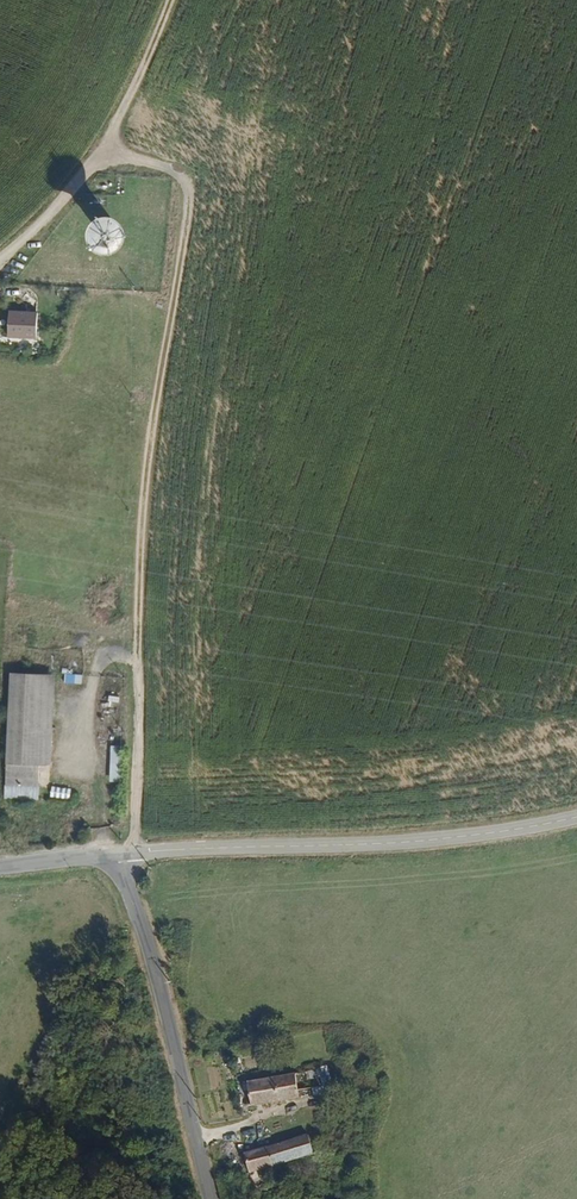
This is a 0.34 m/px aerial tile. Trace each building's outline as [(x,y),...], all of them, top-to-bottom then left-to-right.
[(108,219),(102,218),(97,220),(92,224),(88,229),(86,235),(87,241),(89,247),(94,252),(99,255),(106,256),(112,254),(118,251),(122,246),(123,240),(123,234),(122,229),(118,224),(114,220),(108,219)] [(36,314),(8,314),(7,340),(36,340),(36,314)] [(38,621),(34,605),(24,607),(27,624),(38,621)] [(3,763),(36,763),(40,674),(8,673),(3,763)] [(110,745),(109,782),(119,782),(120,745),(110,745)] [(35,788),(36,763),(3,763),(3,786),(35,788)] [(35,803),(35,788),(3,786),(3,801),(35,803)] [(51,786),(50,794),(69,797),(71,790),(51,786)] [(316,1070),(296,1073),(299,1097),(318,1094),(316,1070)] [(299,1100),(294,1076),(270,1080),(272,1091),(268,1091),(270,1104),(299,1100)] [(270,1080),(247,1085),(251,1107),(270,1104),(268,1091),(272,1091),(270,1080)] [(306,1137),(242,1156),(249,1176),(312,1157),(306,1137)]
